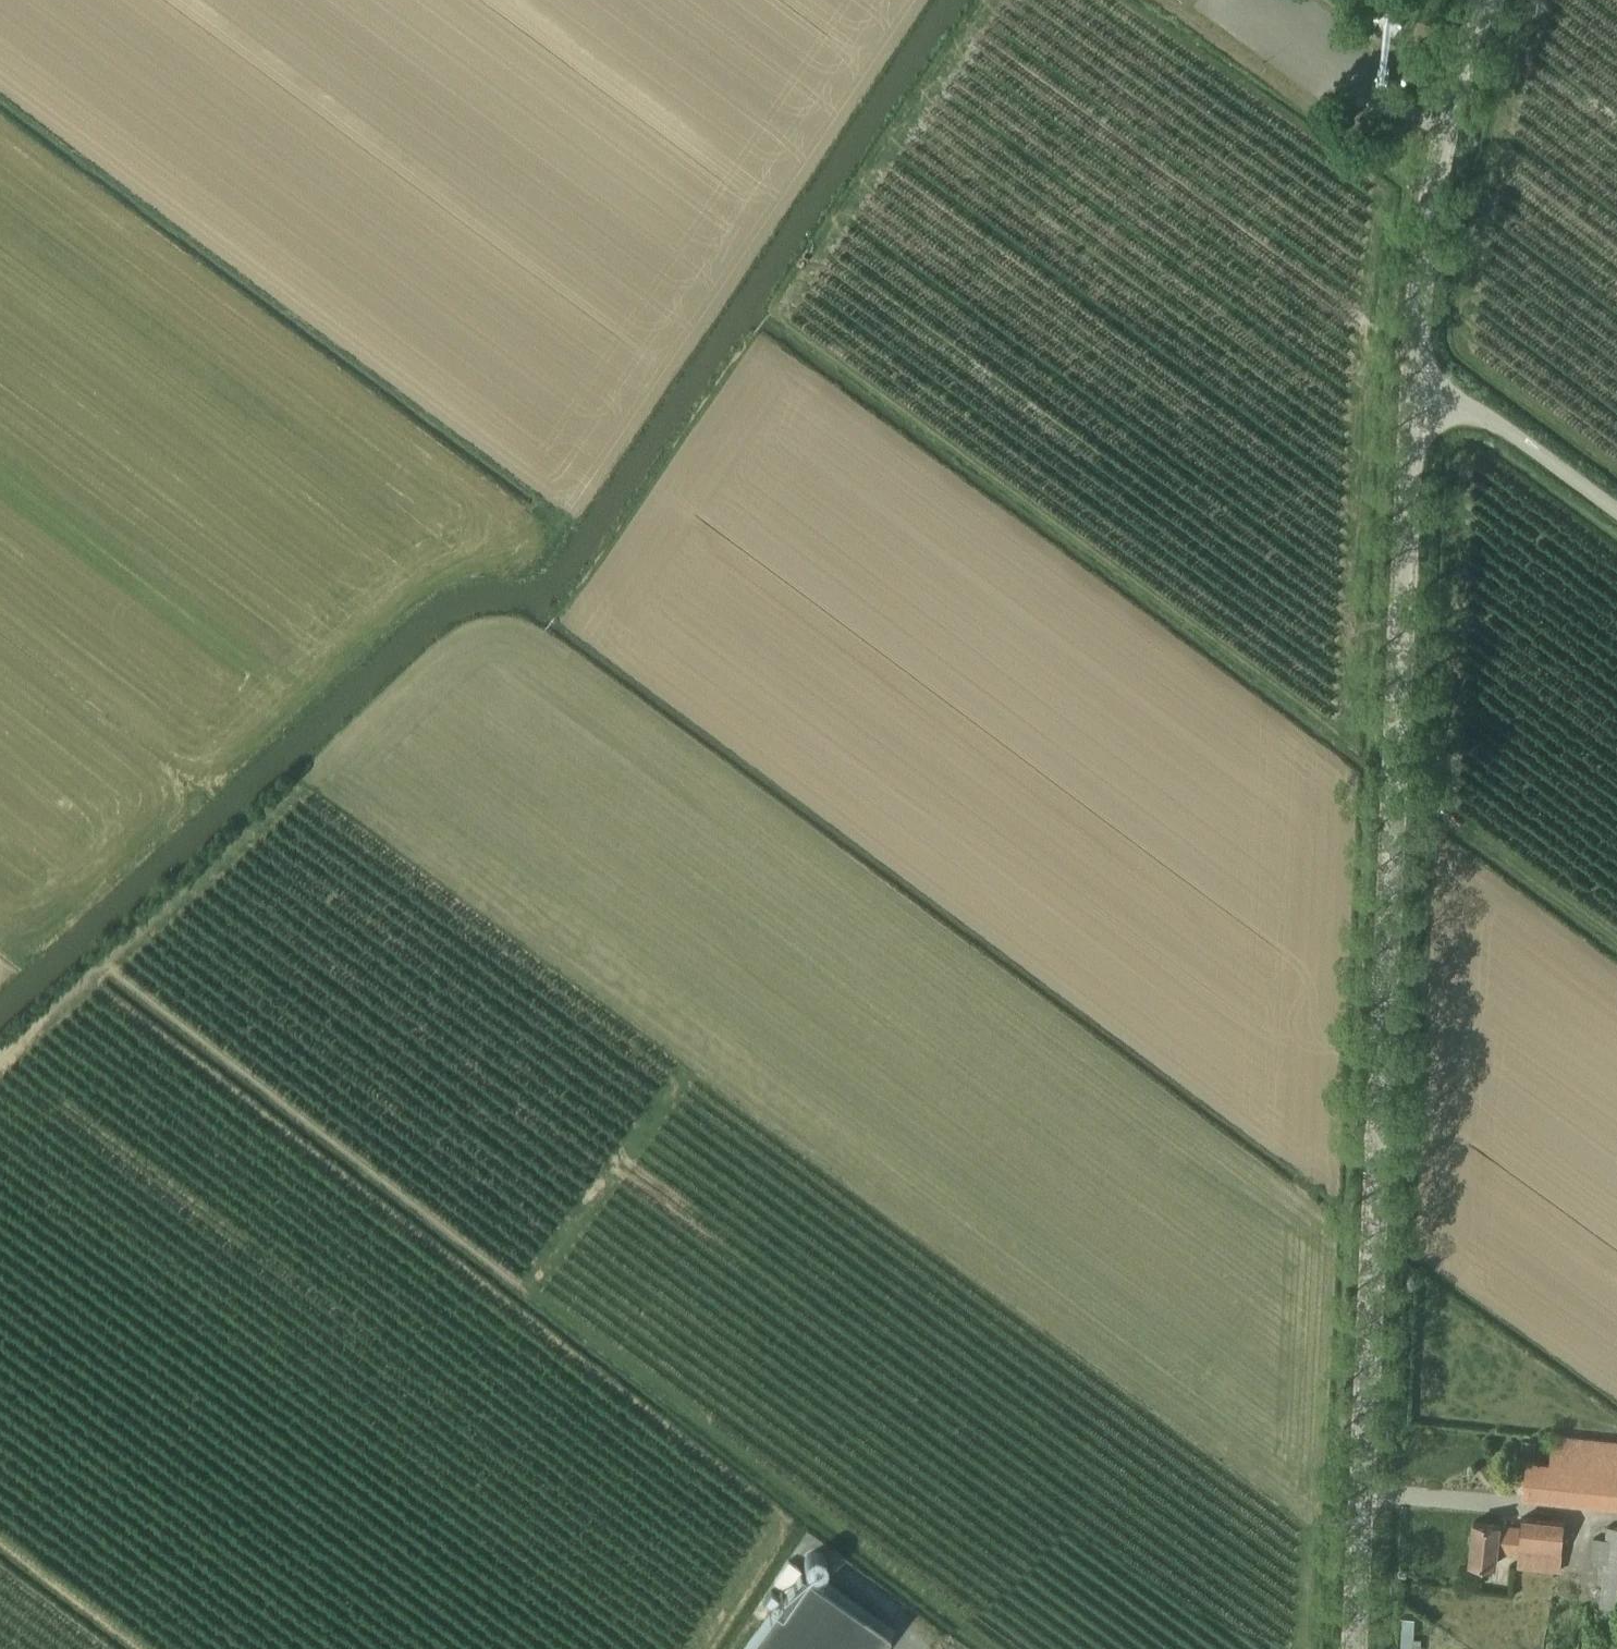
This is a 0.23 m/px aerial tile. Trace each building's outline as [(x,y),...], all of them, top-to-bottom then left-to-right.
[(1554,1435),(1551,1461),(1528,1459),(1524,1497),(1616,1507),(1616,1442),(1554,1435)] [(1499,1551),(1519,1553),(1517,1568),(1561,1573),(1566,1522),(1523,1518),(1522,1526),(1475,1522),(1471,1563),(1498,1566),(1499,1551)] [(1607,1527),(1606,1539),(1594,1538),(1591,1561),(1596,1562),(1595,1567),(1604,1568),(1600,1606),(1601,1606),(1598,1634),(1616,1636),(1616,1528),(1607,1527)] [(813,1573),(815,1573),(818,1573),(820,1572),(821,1571),(823,1570),(824,1568),(826,1567),(826,1565),(827,1563),(827,1561),(826,1559),(826,1557),(824,1555),(823,1553),(821,1552),(820,1551),(818,1551),(816,1550),(813,1551),(811,1551),(809,1552),(808,1554),(806,1555),(805,1557),(804,1559),(804,1562),(804,1564),(805,1566),(806,1568),(808,1570),(809,1571),(811,1572),(813,1573)] [(788,1560),(774,1581),(787,1589),(745,1648),(878,1648),(890,1632),(801,1569),(788,1560)] [(1402,1648),(1422,1648),(1422,1637),(1416,1636),(1416,1618),(1403,1617),(1402,1648)]
